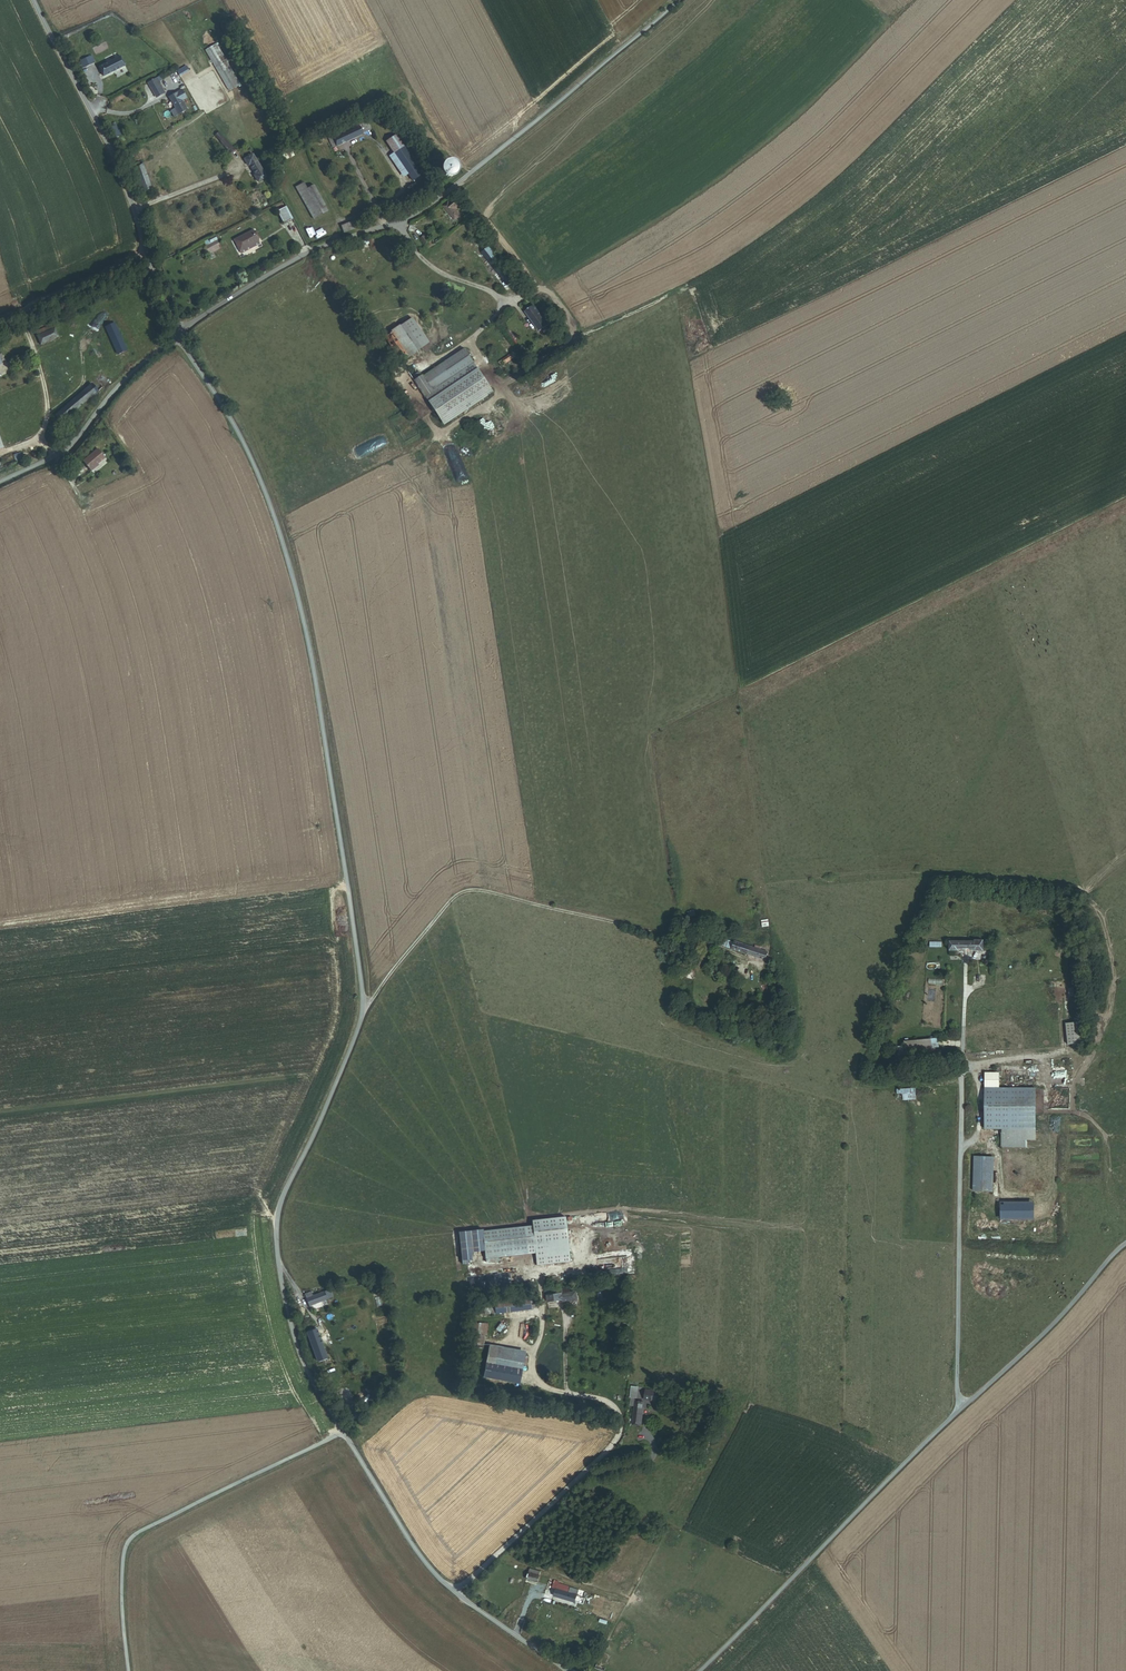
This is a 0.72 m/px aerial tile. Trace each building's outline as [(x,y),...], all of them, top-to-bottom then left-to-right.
[(231,96),(242,90),(212,33),(201,39),(231,96)] [(92,56),(79,61),(83,69),(96,64),(92,56)] [(104,80),(125,70),(120,60),(99,69),(104,80)] [(185,65),(176,71),(179,76),(188,70),(185,65)] [(143,110),(164,99),(155,83),(134,95),(143,110)] [(179,118),(185,114),(174,98),(169,102),(179,118)] [(367,119),(358,123),(363,133),(372,130),(367,119)] [(355,137),(363,133),(358,123),(350,127),(351,130),(355,137)] [(115,124),(111,126),(115,136),(120,134),(115,124)] [(332,141),(331,140),(351,130),(350,127),(349,125),(326,136),(329,142),(332,141)] [(335,147),(355,137),(351,130),(331,140),(332,141),(329,142),(331,146),(334,145),(335,147)] [(417,165),(421,162),(406,140),(402,142),(396,135),(385,142),(394,153),(408,175),(412,182),(422,175),(417,165)] [(236,156),(240,153),(226,136),(222,139),(236,156)] [(404,178),(408,175),(394,153),(389,156),(404,178)] [(286,166),(298,160),(295,154),(283,160),(286,166)] [(261,188),(269,184),(257,160),(249,164),(261,188)] [(142,197),(152,191),(138,162),(125,169),(136,191),(138,190),(142,197)] [(448,178),(450,178),(452,178),(454,176),(455,175),(456,172),(456,170),(455,168),(454,167),(452,165),(450,165),(448,165),(446,166),(445,167),(444,169),(443,171),(443,173),(444,175),(446,177),(448,178)] [(316,222),(325,217),(312,194),(309,187),(300,191),(316,222)] [(297,203),(301,200),(294,190),(291,192),(297,203)] [(325,217),(331,214),(319,191),(312,194),(325,217)] [(272,207),(278,205),(275,199),(269,201),(272,207)] [(457,219),(452,211),(459,207),(454,200),(448,204),(447,203),(441,207),(451,222),(457,219)] [(287,234),(294,231),(287,217),(280,220),(287,234)] [(323,237),(325,244),(357,232),(355,225),(323,237)] [(422,245),(428,241),(424,235),(419,238),(422,245)] [(232,260),(253,249),(246,237),(226,248),(232,260)] [(426,250),(431,246),(428,241),(422,245),(426,250)] [(207,255),(221,248),(219,243),(204,250),(207,255)] [(504,286),(512,281),(487,247),(479,252),(504,286)] [(547,330),(549,328),(536,308),(526,315),(540,335),(542,333),(544,337),(549,333),(547,330)] [(409,359),(429,344),(412,319),(391,333),(409,359)] [(116,356),(124,352),(112,325),(104,329),(116,356)] [(37,343),(54,336),(50,328),(34,336),(37,343)] [(400,364),(409,359),(391,333),(383,338),(388,345),(394,355),(400,364)] [(465,351),(422,376),(435,397),(427,402),(443,427),(493,393),(465,351)] [(505,364),(516,358),(513,353),(503,360),(505,364)] [(427,402),(435,397),(422,376),(414,381),(427,402)] [(58,415),(65,423),(104,387),(96,379),(58,415)] [(106,459),(98,450),(82,463),(91,473),(99,467),(98,466),(106,459)] [(9,464),(8,463),(14,461),(11,455),(5,458),(4,456),(0,458),(0,468),(9,464)] [(731,949),(733,942),(713,936),(711,943),(731,949)] [(766,961),(768,952),(734,941),(733,942),(731,949),(731,950),(766,961)] [(974,952),(983,952),(983,949),(983,941),(974,941),(974,942),(949,942),(949,952),(957,952),(957,951),(974,951),(974,952)] [(681,995),(689,997),(696,973),(688,970),(681,995)] [(1084,1044),(1081,1023),(1065,1024),(1068,1046),(1084,1044)] [(904,1047),(890,1048),(891,1059),(939,1054),(938,1037),(930,1037),(931,1040),(904,1042),(904,1047)] [(916,1089),(896,1090),(897,1101),(916,1100),(916,1089)] [(1036,1089),(984,1089),(984,1132),(1001,1132),(1001,1149),(1025,1149),(1025,1142),(1036,1142),(1036,1089)] [(996,1155),(973,1155),(972,1190),(995,1190),(996,1155)] [(1034,1200),(1000,1200),(1000,1217),(1034,1217),(1034,1200)] [(571,1261),(566,1214),(532,1218),(533,1224),(482,1230),(485,1249),(486,1261),(498,1261),(498,1256),(536,1252),(537,1265),(571,1261)] [(485,1249),(482,1230),(482,1227),(459,1230),(462,1263),(468,1263),(467,1258),(472,1258),(471,1254),(473,1250),(485,1249)] [(309,1305),(328,1298),(334,1296),(330,1288),(313,1295),(312,1290),(305,1293),(309,1305)] [(564,1301),(579,1299),(577,1290),(546,1295),(547,1301),(563,1299),(564,1301)] [(505,1313),(531,1309),(529,1301),(511,1304),(511,1308),(505,1310),(505,1313)] [(505,1310),(511,1308),(511,1304),(511,1302),(500,1303),(500,1311),(505,1310)] [(482,1311),(500,1311),(500,1303),(482,1303),(482,1311)] [(529,1318),(521,1319),(522,1327),(531,1325),(529,1318)] [(306,1330),(315,1327),(311,1319),(303,1322),(306,1330)] [(317,1360),(326,1357),(315,1327),(306,1330),(317,1360)] [(466,1344),(476,1345),(477,1335),(476,1335),(469,1335),(467,1334),(466,1344)] [(487,1361),(523,1368),(526,1350),(489,1344),(486,1361),(487,1361)] [(523,1368),(487,1361),(485,1371),(522,1377),(523,1368)] [(465,1391),(477,1393),(478,1387),(467,1385),(465,1391)] [(634,1406),(634,1400),(635,1399),(635,1398),(637,1398),(638,1386),(630,1385),(629,1397),(630,1398),(629,1406),(634,1406)] [(655,1401),(660,1399),(660,1391),(653,1391),(652,1389),(645,1389),(644,1400),(655,1401)] [(632,1424),(641,1425),(644,1401),(634,1400),(634,1406),(632,1424)] [(542,1577),(531,1573),(529,1580),(540,1584),(542,1577)] [(572,1586),(556,1581),(554,1587),(559,1588),(556,1596),(579,1604),(581,1597),(578,1596),(580,1592),(571,1589),(572,1586)]
